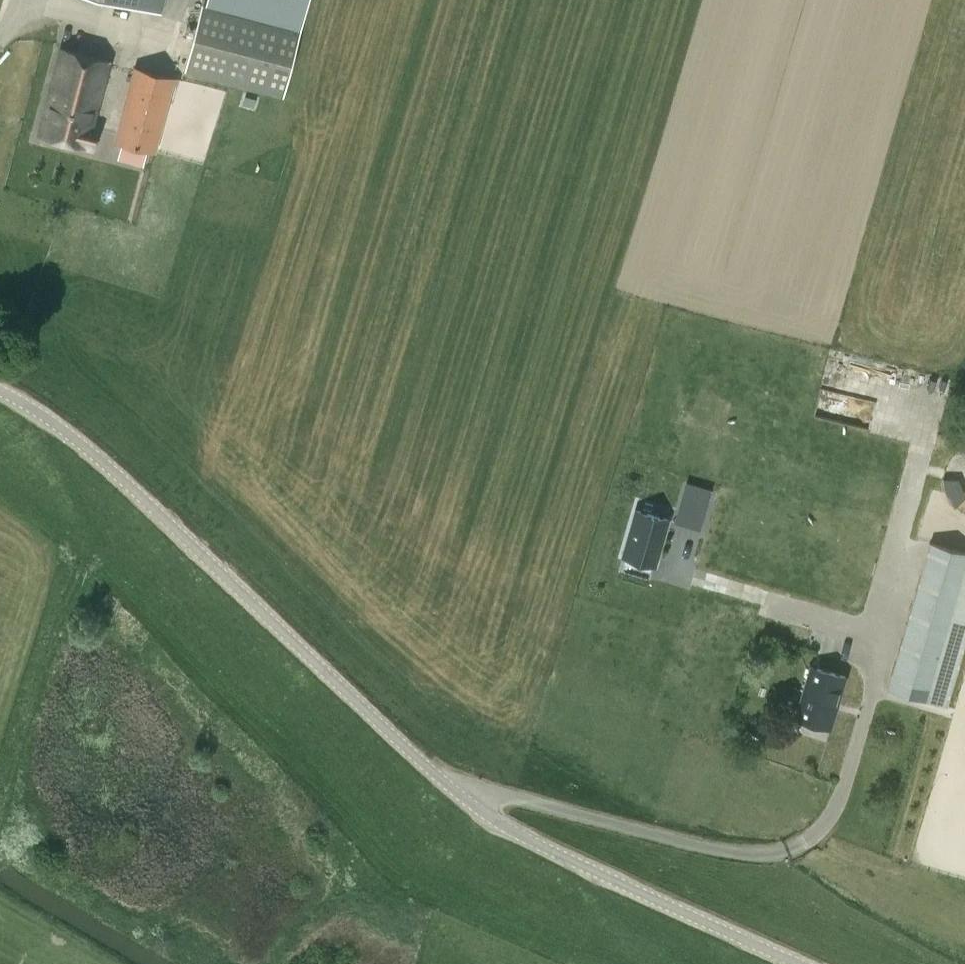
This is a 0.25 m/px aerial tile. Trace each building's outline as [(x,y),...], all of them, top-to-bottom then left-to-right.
[(124,1),(159,10),(162,0),(122,0),(124,1)] [(204,4),(187,68),(284,94),(309,0),(210,0),(208,5),(204,4)] [(94,146),(99,125),(92,123),(108,58),(62,46),(40,132),(94,146)] [(176,82),(177,78),(136,67),(116,139),(153,149),(172,81),(176,82)] [(828,387),(822,408),(871,422),(877,401),(828,387)] [(699,485),(692,510),(704,514),(711,489),(699,485)] [(636,510),(623,556),(655,565),(668,519),(636,510)] [(964,639),(964,552),(930,541),(887,687),(946,704),(964,639)] [(829,727),(843,675),(809,666),(795,717),(829,727)]
